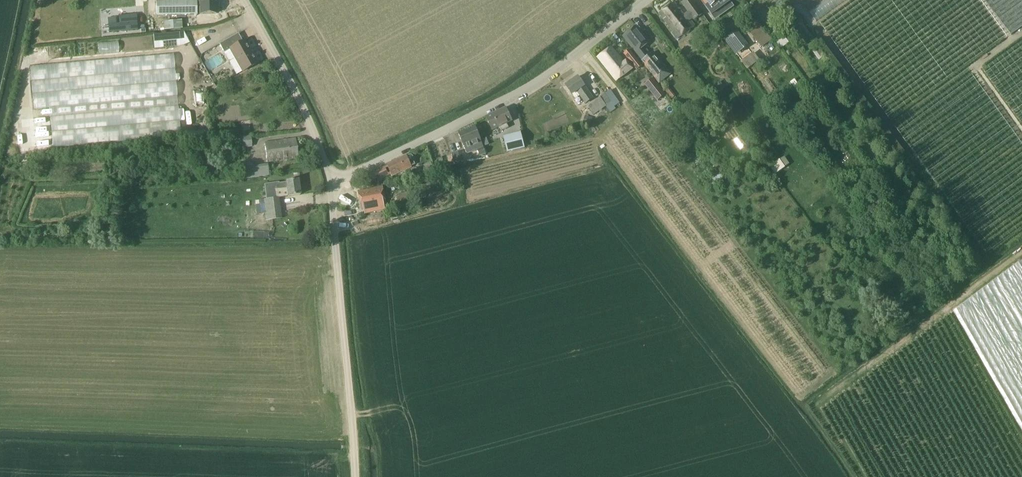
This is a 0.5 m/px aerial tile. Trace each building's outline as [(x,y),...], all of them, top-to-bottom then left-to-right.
[(199,11),(215,11),(215,0),(199,0),(199,11)] [(659,14),(673,33),(672,33),(676,40),(695,26),(690,20),(693,18),(694,20),(702,15),(692,0),(686,0),(682,3),(689,13),(684,16),(674,2),(659,14)] [(704,2),(705,2),(708,6),(706,7),(711,15),(730,2),(729,0),(702,0),(704,2)] [(802,8),(812,3),(810,0),(797,0),(802,8)] [(1007,37),(1021,26),(1021,0),(981,0),(1007,37)] [(196,1),(156,1),(157,14),(197,14),(196,1)] [(109,32),(138,30),(136,14),(119,16),(119,24),(109,24),(109,32)] [(182,21),(163,22),(164,30),(182,29),(182,21)] [(624,37),(636,53),(642,61),(641,61),(654,78),(667,68),(654,52),(650,55),(644,47),(649,43),(637,27),(624,37)] [(82,40),(82,28),(70,28),(70,40),(82,40)] [(189,43),(183,32),(153,35),(154,49),(178,46),(183,45),(189,43)] [(736,33),(726,40),(736,54),(746,46),(736,33)] [(229,50),(242,73),(258,63),(244,40),(242,42),(238,34),(219,45),(224,53),(229,50)] [(789,44),(783,35),(775,40),(781,49),(789,44)] [(827,56),(819,45),(811,51),(819,61),(827,56)] [(633,69),(626,61),(625,62),(612,47),(597,58),(616,81),(633,69)] [(642,66),(629,50),(624,54),(637,70),(642,66)] [(174,55),(30,67),(34,110),(177,98),(174,55)] [(746,67),(757,60),(753,55),(742,62),(746,67)] [(572,95),(576,99),(580,96),(586,105),(594,99),(578,77),(566,86),(572,95)] [(665,94),(652,79),(645,84),(658,100),(665,94)] [(720,82),(713,87),(717,93),(725,88),(720,82)] [(588,105),(594,114),(612,102),(605,92),(600,96),(600,97),(588,105)] [(178,105),(50,116),(52,147),(180,137),(178,105)] [(512,121),(506,108),(486,118),(492,131),(512,121)] [(475,127),(459,133),(464,147),(465,147),(467,154),(478,150),(480,156),(486,154),(480,141),(481,141),(475,127)] [(521,132),(503,137),(507,153),(525,148),(521,132)] [(236,137),(237,148),(252,147),(251,136),(236,137)] [(265,143),(267,162),(297,158),(295,139),(281,141),(265,143)] [(452,162),(462,161),(461,151),(451,152),(452,162)] [(410,155),(407,156),(406,155),(387,165),(387,166),(375,172),(378,181),(391,175),(392,176),(412,167),(415,165),(414,161),(414,159),(414,157),(412,155),(411,155),(410,155)] [(775,174),(784,168),(779,161),(770,167),(775,174)] [(269,176),(269,175),(267,164),(253,166),(252,162),(240,164),(241,179),(269,176)] [(277,191),(287,190),(288,197),(300,195),(298,180),(265,184),(267,199),(264,199),(267,220),(282,218),(279,197),(278,197),(277,191)] [(359,192),(362,208),(385,204),(382,187),(359,192)] [(410,192),(396,195),(399,207),(400,210),(411,208),(411,205),(412,205),(410,192)] [(361,225),(381,223),(380,216),(361,218),(361,225)]
